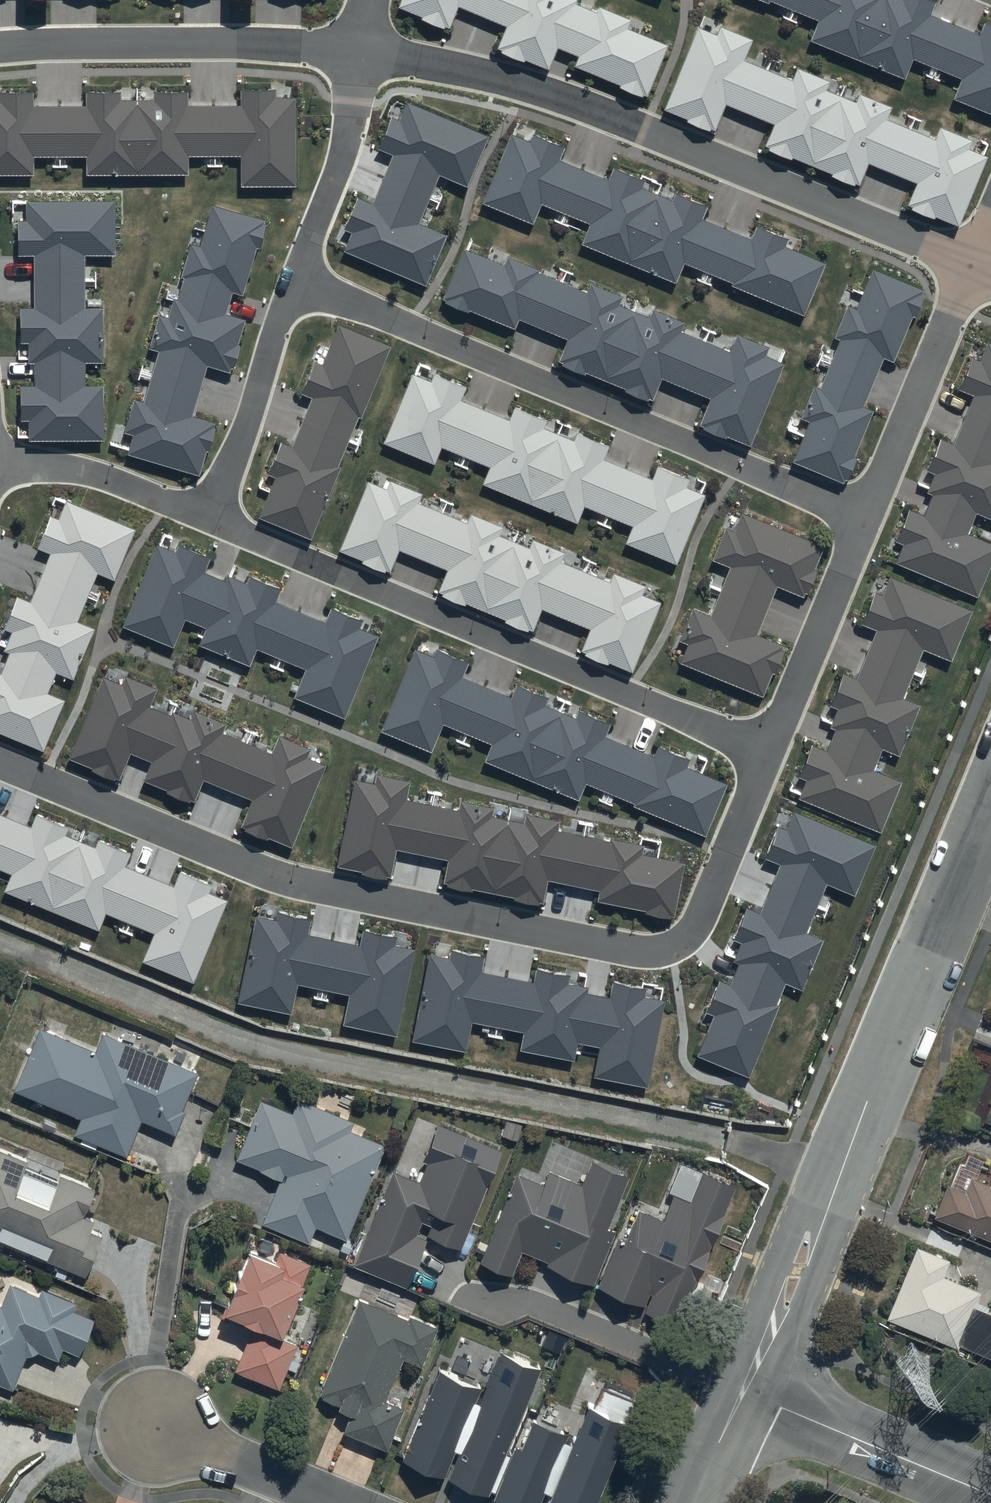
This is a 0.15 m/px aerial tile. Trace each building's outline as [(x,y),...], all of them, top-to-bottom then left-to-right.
[(643,98),(644,95),(647,97),(669,45),(627,28),(630,21),(598,7),(596,12),(577,4),(578,1),(575,0),(403,0),(400,7),(422,16),(421,19),(444,29),(445,26),(450,28),(459,7),(507,27),(497,49),(501,51),(500,53),(523,63),(524,61),(549,71),(559,48),(580,57),(576,66),(621,85),(620,88),(643,98)] [(769,4),(770,1),(819,21),(811,42),(906,80),(914,60),(961,79),(953,100),(990,115),(990,26),(984,23),(979,35),(929,15),(935,1),(932,0),(758,0),(769,4)] [(715,131),(726,105),(773,125),(764,147),(769,149),(768,151),(790,161),(791,159),(832,176),(831,178),(854,188),(855,185),(859,187),(868,166),(916,186),(908,207),(912,208),(912,210),(935,220),(936,217),(958,227),(987,157),(968,150),(972,140),(941,127),(936,140),(887,120),(892,108),(859,95),(856,103),(826,90),(829,83),(797,70),(793,81),(744,61),(753,40),(721,27),(717,36),(698,29),(664,110),(686,120),(685,122),(710,133),(712,130),(715,131)] [(35,175),(35,157),(87,156),(87,175),(188,175),(188,157),(240,157),(240,187),(295,187),(295,98),(275,98),(275,90),(242,91),(242,106),(188,106),(187,93),(154,93),(154,100),(121,101),(121,93),(87,94),(87,107),(33,107),(33,95),(0,95),(0,175),(35,175)] [(344,252),(426,286),(447,236),(419,225),(440,176),(468,187),(489,138),(407,104),(400,120),(393,117),(379,150),(394,156),(373,205),(358,198),(344,230),(352,233),(344,252)] [(731,287),(805,317),(826,264),(785,247),(788,239),(758,227),(753,239),(704,220),(709,207),(676,194),(673,202),(641,190),(645,180),(615,168),(610,180),(561,160),(565,148),(533,135),(530,143),(511,135),(483,204),(534,224),(542,204),(590,224),(581,246),(676,284),(684,263),(733,283),(731,287)] [(29,422),(29,442),(105,441),(104,386),(85,386),(85,363),(105,363),(105,309),(86,309),(86,255),(116,255),(115,201),(27,202),(27,221),(17,221),(17,256),(34,256),(35,308),(19,309),(19,343),(28,343),(29,364),(34,364),(35,387),(20,387),(20,422),(29,422)] [(127,455),(199,476),(206,451),(210,452),(216,429),(214,429),(216,424),(192,417),(207,367),(229,374),(231,368),(234,369),(241,347),(238,346),(246,320),(226,314),(232,293),(243,296),(257,248),(259,249),(267,225),(264,225),(265,222),(213,206),(200,247),(191,244),(181,278),(185,279),(178,301),(174,299),(168,319),(158,316),(148,349),(159,352),(144,403),(134,400),(124,434),(133,436),(127,455)] [(728,437),(751,447),(784,365),(765,357),(769,348),(738,335),(731,352),(681,332),(685,322),(655,310),(651,318),(620,305),(623,297),(592,285),(588,293),(539,273),(539,270),(508,258),(505,266),(464,250),(443,300),(446,301),(445,304),(469,314),(470,312),(516,331),(520,321),(569,341),(560,363),(564,364),(563,367),(586,376),(587,373),(628,390),(626,393),(648,402),(649,399),(653,401),(662,379),(711,399),(700,426),(705,428),(704,431),(726,440),(728,437)] [(793,463),(844,484),(846,480),(848,481),(857,460),(855,459),(874,412),(864,407),(884,359),(894,363),(913,316),(916,317),(925,295),(922,294),(923,292),(873,271),(857,310),(848,307),(834,339),(840,341),(820,390),(815,388),(802,419),(810,423),(793,463)] [(275,478),(258,519),(313,541),(343,467),(337,465),(357,417),(362,419),(391,348),(339,327),(323,365),(315,362),(302,394),(312,398),(291,448),(279,443),(266,474),(275,478)] [(990,568),(990,546),(966,536),(975,514),(990,521),(990,345),(988,343),(980,361),(974,358),(961,390),(976,396),(956,446),(941,440),(929,470),(935,473),(928,492),(934,495),(925,518),(909,512),(897,542),(904,545),(896,565),(979,598),(990,568)] [(434,466),(442,448),(489,467),(482,485),(577,524),(585,506),(633,525),(625,544),(676,565),(704,497),(685,489),(689,480),(657,467),(653,477),(604,457),(609,448),(576,434),(572,442),(543,430),(546,422),(514,409),(511,417),(462,397),(466,388),(434,375),(430,384),(411,376),(383,445),(434,466)] [(390,572),(399,551),(446,571),(436,593),(442,595),(441,597),(463,606),(464,605),(504,621),(503,624),(527,634),(528,631),(532,633),(541,612),(589,632),(581,652),(585,654),(584,656),(608,666),(609,663),(631,673),(660,603),(641,596),(645,586),(614,573),(609,584),(561,564),(565,554),(532,541),(529,549),(499,536),(502,529),(471,516),(467,523),(419,503),(422,494),(390,481),(387,490),(368,483),(339,552),(362,561),(361,564),(386,574),(387,571),(390,572)] [(45,753),(65,702),(47,695),(56,673),(74,680),(94,630),(77,623),(97,573),(115,581),(136,530),(66,502),(58,521),(50,518),(38,549),(50,554),(30,603),(17,598),(4,629),(12,632),(5,652),(11,654),(3,675),(0,673),(0,735),(45,753)] [(680,664),(763,697),(773,674),(776,676),(786,651),(783,650),(784,646),(758,636),(777,588),(804,598),(806,594),(809,595),(818,572),(816,571),(825,547),(742,514),(735,533),(725,529),(712,561),(731,569),(711,618),(692,610),(679,642),(688,645),(680,664)] [(176,552),(158,545),(124,629),(173,648),(184,620),(206,629),(199,647),(248,667),(255,651),(304,671),(293,699),(346,719),(379,637),(359,629),(362,620),(332,608),(325,625),(276,606),(282,591),(245,576),(241,585),(204,571),(209,558),(179,546),(176,552)] [(883,835),(903,786),(871,773),(879,751),(901,760),(922,708),(902,700),(921,653),(954,666),(975,613),(892,580),(885,598),(878,595),(865,627),(880,633),(860,683),(845,677),(833,707),(840,710),(832,729),(839,732),(829,755),(813,749),(801,779),(808,782),(800,801),(883,835)] [(417,650),(383,733),(433,754),(445,726),(492,745),(485,763),(579,801),(586,785),(634,804),(633,807),(706,836),(727,785),(687,769),(690,761),(657,747),(654,755),(606,735),(611,724),(579,711),(576,720),(546,707),(549,699),(514,684),(509,696),(463,678),(469,664),(436,650),(433,657),(417,650)] [(268,838),(292,848),(327,766),(307,758),(310,750),(278,737),(271,753),(223,733),(226,725),(195,712),(191,721),(173,713),(172,716),(150,707),(157,690),(125,676),(121,685),(104,677),(69,760),(92,769),(91,772),(114,781),(115,779),(120,781),(131,755),(152,763),(144,782),(168,792),(167,795),(190,804),(191,801),(195,803),(204,781),(252,801),(241,827),(246,830),(245,832),(267,841),(268,838)] [(671,916),(674,917),(685,864),(643,856),(645,847),(611,840),(610,842),(558,832),(560,822),(526,815),(524,823),(492,817),(494,809),(461,803),(459,811),(405,801),(409,782),(376,776),(375,785),(355,781),(338,868),(362,872),(362,875),(387,880),(387,877),(392,877),(397,851),(448,861),(443,884),(448,885),(448,888),(473,893),(473,890),(514,898),(514,901),(539,905),(540,903),(544,903),(548,881),(599,891),(597,902),(646,911),(645,915),(671,919),(671,916)] [(732,962),(739,964),(730,986),(719,982),(706,1013),(715,1016),(698,1057),(751,1078),(780,1006),(777,1004),(785,986),(801,993),(823,941),(802,933),(822,886),(854,899),(875,846),(792,813),(785,831),(778,828),(765,860),(781,866),(760,916),(746,910),(733,940),(740,943),(732,962)] [(12,874),(5,892),(100,931),(107,912),(155,932),(142,964),(193,985),(227,904),(208,896),(212,886),(180,873),(174,888),(126,868),(131,854),(98,841),(95,849),(65,837),(68,829),(36,816),(31,828),(0,815),(0,869),(12,874)] [(343,1026),(397,1037),(415,950),(395,946),(397,937),(363,930),(360,945),(309,935),(312,919),(278,913),(276,922),(256,918),(239,1004),(293,1015),(299,985),(349,996),(343,1026)] [(430,956),(414,1042),(467,1052),(473,1023),(524,1033),(520,1051),(575,1061),(578,1045),(598,1048),(593,1078),(648,1089),(665,1000),(646,996),(647,989),(613,983),(610,997),(587,993),(588,988),(569,984),(571,976),(538,970),(535,984),(483,974),(486,958),(451,951),(450,959),(430,956)] [(96,1054),(40,1030),(14,1091),(82,1120),(75,1136),(126,1158),(142,1122),(175,1136),(185,1113),(181,1112),(197,1074),(104,1035),(96,1054)] [(352,1122),(299,1100),(291,1116),(261,1103),(237,1160),(260,1170),(258,1174),(280,1183),(262,1225),(308,1244),(315,1228),(347,1241),(385,1149),(347,1133),(352,1122)] [(356,1269),(408,1290),(429,1239),(462,1252),(503,1152),(439,1126),(416,1182),(395,1174),(356,1269)] [(24,1169),(27,1163),(0,1152),(0,1243),(46,1262),(46,1263),(49,1265),(46,1273),(63,1280),(67,1272),(85,1280),(102,1239),(89,1234),(94,1223),(81,1218),(93,1191),(59,1178),(57,1183),(24,1169)] [(480,1265),(513,1278),(522,1254),(548,1265),(547,1267),(595,1287),(616,1234),(608,1231),(630,1178),(591,1163),(581,1187),(550,1174),(545,1187),(517,1175),(480,1265)] [(618,1239),(598,1288),(645,1307),(650,1295),(653,1297),(646,1314),(680,1327),(737,1186),(703,1173),(691,1204),(674,1197),(664,1220),(638,1210),(625,1242),(618,1239)] [(947,1186),(933,1217),(990,1242),(990,1181),(988,1188),(969,1179),(963,1192),(947,1186)] [(915,1248),(886,1321),(955,1350),(957,1345),(990,1360),(990,1316),(973,1309),(980,1295),(942,1279),(949,1263),(915,1248)] [(310,1267),(279,1255),(275,1265),(251,1256),(243,1275),(225,1322),(252,1332),(235,1373),(278,1390),(295,1348),(280,1342),(310,1267)] [(0,1308),(0,1386),(12,1391),(25,1358),(32,1357),(38,1355),(57,1362),(61,1351),(79,1358),(94,1321),(72,1313),(75,1305),(40,1291),(37,1298),(9,1287),(0,1308)] [(407,1323),(358,1303),(318,1399),(340,1408),(338,1413),(349,1418),(343,1434),(387,1452),(404,1410),(385,1403),(402,1362),(420,1369),(436,1330),(409,1318),(407,1323)] [(488,1499),(541,1371),(500,1355),(479,1406),(475,1405),(481,1390),(439,1373),(403,1463),(444,1480),(455,1454),(458,1455),(447,1482),(488,1499)] [(495,1502),(544,1502),(547,1495),(551,1497),(548,1502),(598,1502),(639,1400),(609,1388),(608,1391),(602,1389),(595,1407),(589,1404),(572,1447),(566,1445),(569,1437),(534,1422),(522,1451),(517,1449),(495,1502)]
